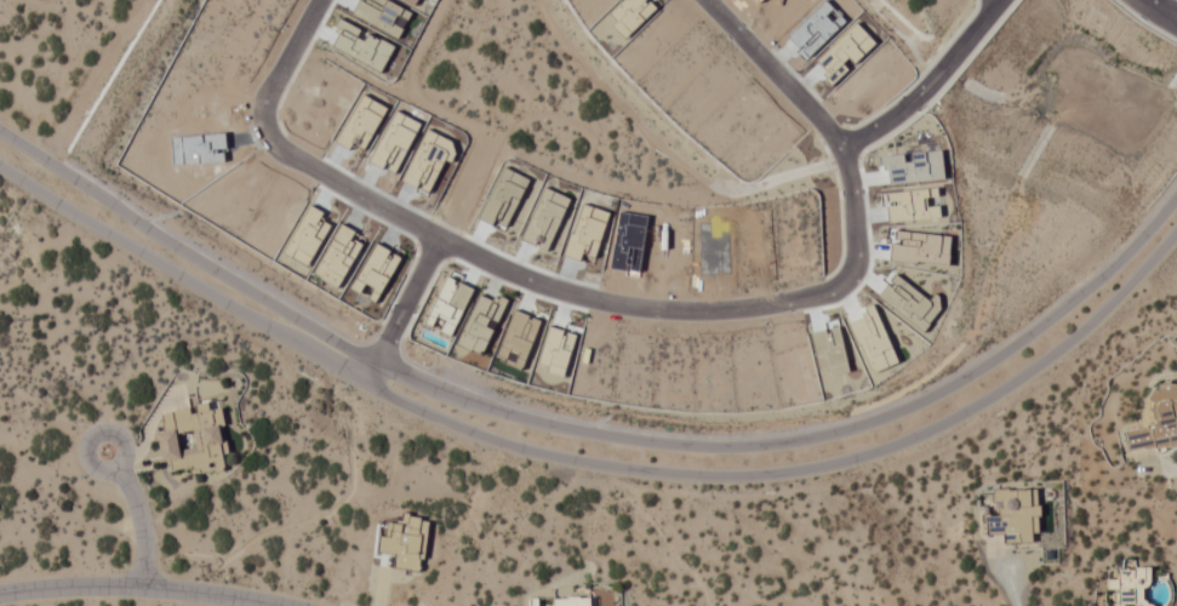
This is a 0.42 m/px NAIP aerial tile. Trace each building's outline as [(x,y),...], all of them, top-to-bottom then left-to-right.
[(1151,385),(1154,425),(1125,428),(1127,450),(1176,445),(1176,382),(1151,385)] [(162,412),(164,431),(158,431),(162,462),(170,461),(172,473),(223,467),(221,453),(228,452),(222,406),(211,408),(210,401),(194,403),(195,408),(162,412)] [(1003,542),(1039,542),(1039,488),(993,488),(993,512),(985,512),(985,534),(1003,534),(1003,542)] [(1148,603),(1148,566),(1119,566),(1119,578),(1107,578),(1107,590),(1114,590),(1114,605),(1159,605),(1158,603),(1148,603)]
